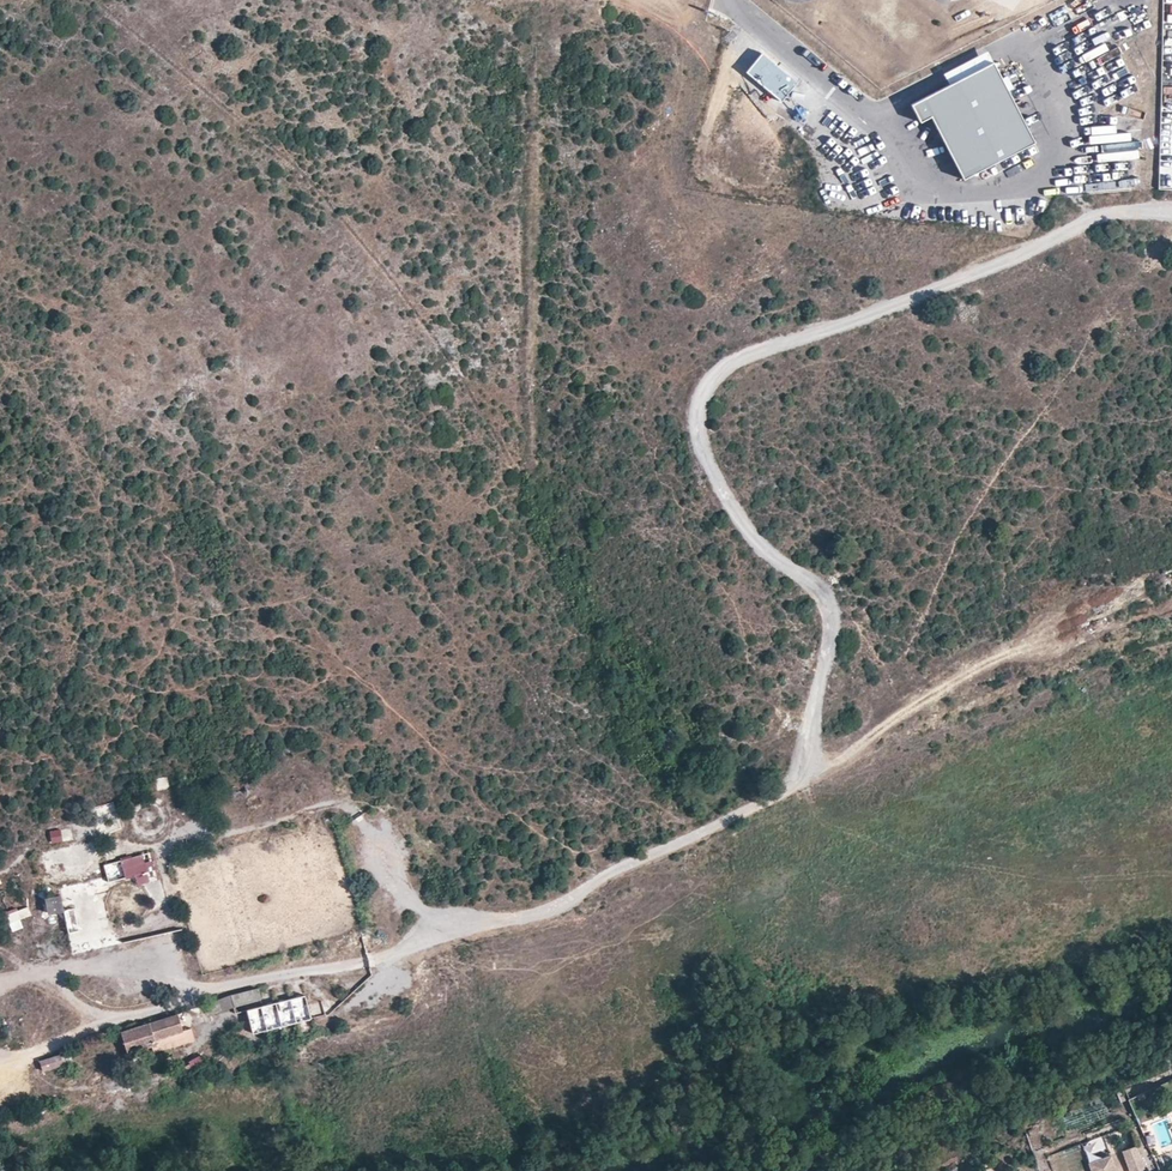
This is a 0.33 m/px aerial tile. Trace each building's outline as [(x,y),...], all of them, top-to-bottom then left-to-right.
[(995,65),(910,107),(918,125),(934,116),(966,179),(1035,145),(995,65)] [(192,806),(190,797),(181,799),(183,808),(192,806)] [(62,829),(53,831),(55,841),(64,840),(62,829)] [(155,852),(145,854),(149,871),(138,874),(140,884),(162,878),(155,852)] [(145,854),(106,864),(111,881),(138,874),(149,871),(145,854)] [(108,876),(63,886),(65,894),(109,884),(108,876)] [(66,909),(76,907),(74,898),(64,901),(62,893),(32,900),(38,931),(69,925),(66,909)] [(76,907),(66,909),(69,925),(70,932),(81,930),(76,907)] [(121,942),(119,933),(72,943),(74,952),(121,942)] [(122,990),(130,994),(143,972),(135,968),(122,990)] [(239,994),(207,1004),(208,1011),(261,997),(259,989),(239,994)] [(312,1020),(306,996),(248,1010),(254,1034),(312,1020)] [(155,1045),(156,1041),(185,1033),(184,1030),(179,1014),(153,1021),(149,1023),(149,1025),(122,1033),(128,1052),(153,1045),(155,1045)] [(192,1028),(184,1030),(185,1033),(156,1041),(155,1045),(153,1045),(155,1052),(196,1039),(192,1028)] [(43,1071),(66,1067),(63,1055),(41,1059),(43,1071)] [(202,1057),(186,1065),(189,1070),(204,1062),(202,1057)] [(1120,1151),(1127,1170),(1135,1170),(1142,1168),(1134,1146),(1120,1151)] [(1109,1155),(1086,1163),(1089,1170),(1111,1163),(1109,1155)] [(1111,1163),(1089,1170),(1114,1170),(1111,1163)]
